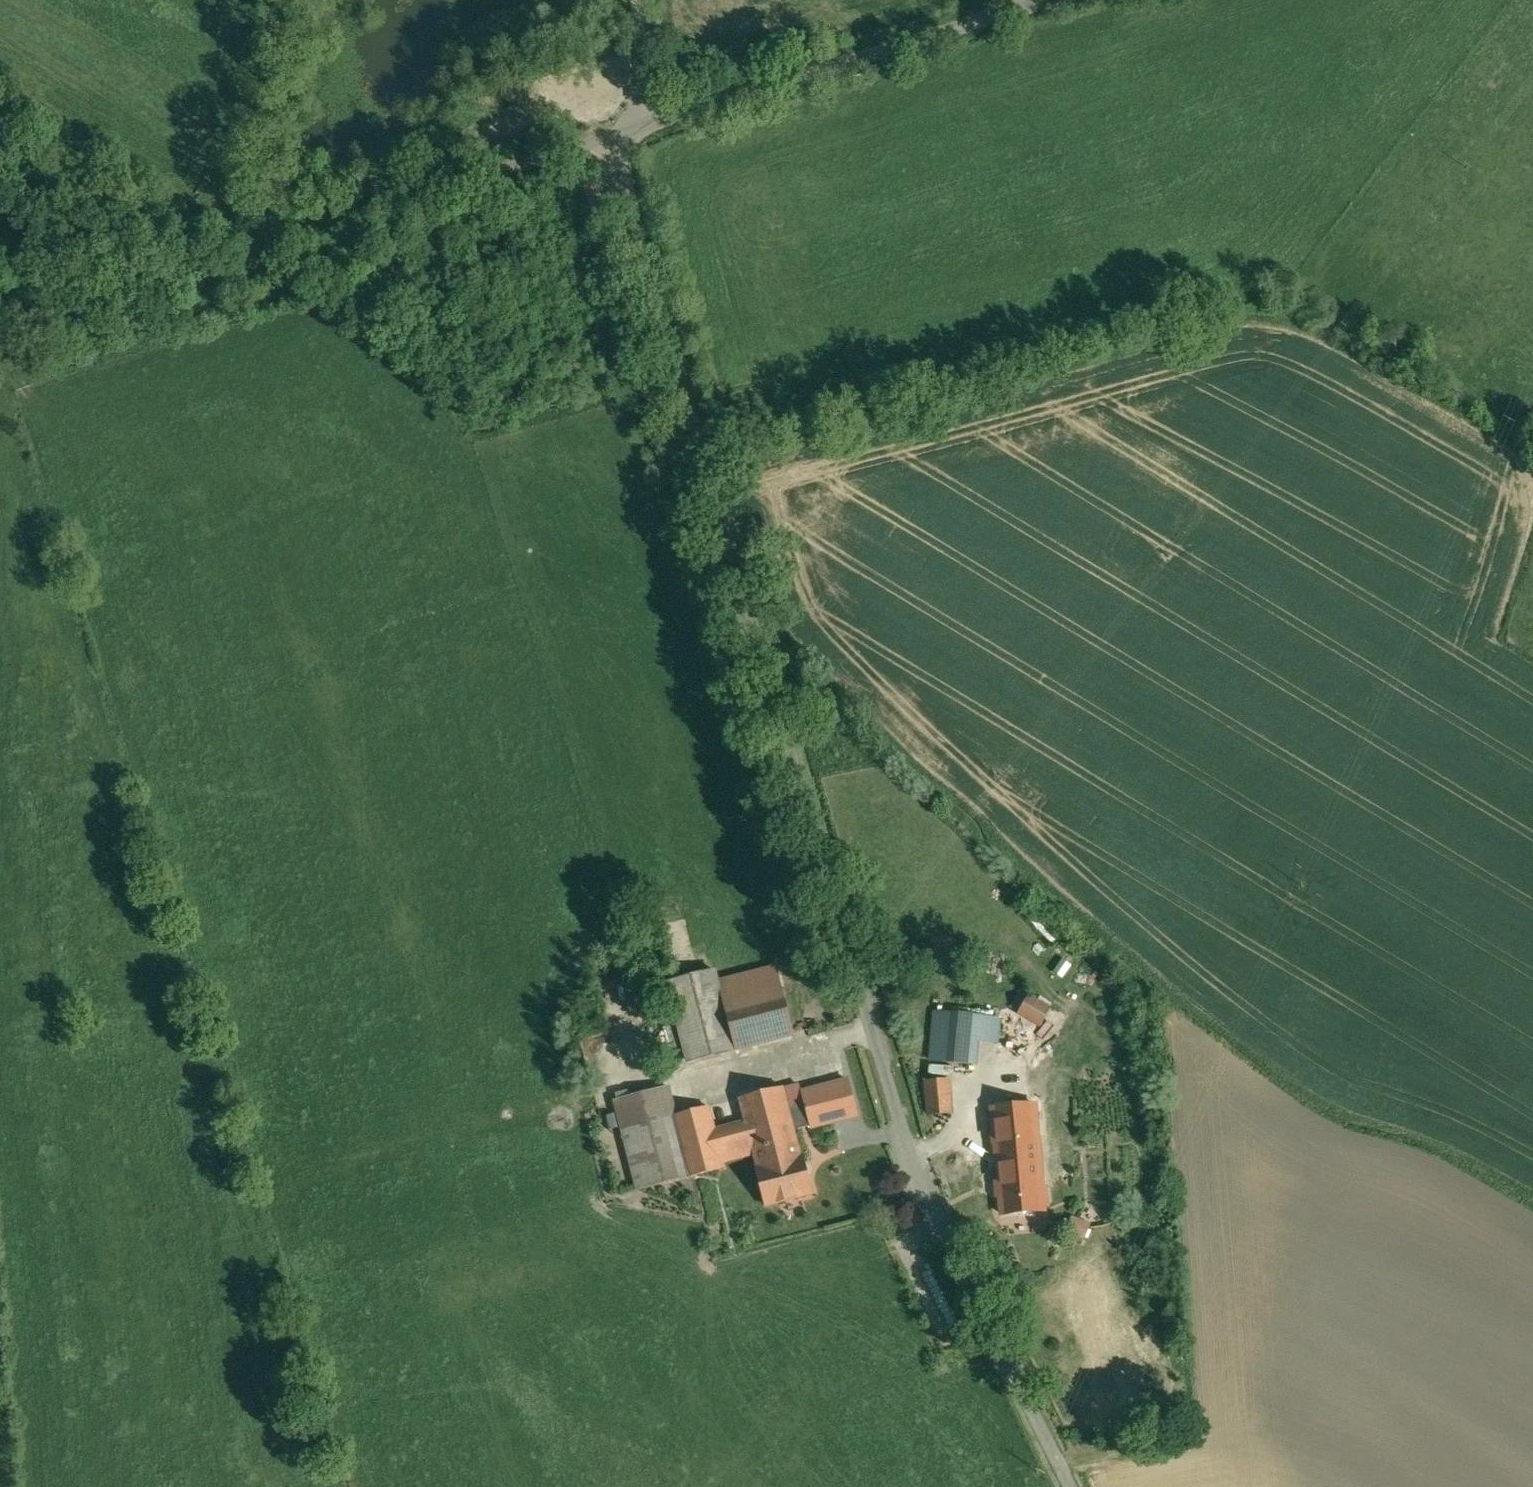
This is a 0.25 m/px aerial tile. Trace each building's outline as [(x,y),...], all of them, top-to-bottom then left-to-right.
[(776,967),(718,982),(715,970),(699,974),(713,1028),(720,1053),(780,1037),(774,1016),(788,1012),(776,967)] [(699,974),(667,982),(681,1036),(713,1028),(699,974)] [(1013,1008),(1028,1011),(1031,992),(1017,989),(1013,1008)] [(1024,1010),(1041,1029),(1059,1013),(1041,994),(1024,1010)] [(788,1012),(774,1016),(780,1037),(794,1034),(788,1012)] [(990,1017),(937,1012),(932,1060),(985,1065),(990,1017)] [(674,1025),(663,1028),(669,1049),(679,1046),(674,1025)] [(713,1028),(681,1036),(688,1061),(720,1053),(713,1028)] [(949,1079),(926,1081),(929,1115),(952,1113),(949,1079)] [(783,1087),(739,1098),(745,1122),(714,1130),(708,1106),(675,1115),(668,1086),(616,1100),(639,1190),(690,1177),(691,1177),(724,1168),(720,1152),(751,1144),(750,1141),(795,1130),(810,1126),(810,1127),(858,1115),(849,1080),(801,1092),(804,1101),(788,1105),(783,1087)] [(1074,1101),(993,1109),(996,1141),(1037,1136),(1037,1137),(1077,1133),(1074,1101)] [(795,1130),(750,1141),(751,1144),(757,1166),(756,1166),(766,1205),(812,1193),(802,1155),(801,1155),(795,1130)] [(1037,1136),(996,1141),(1002,1214),(1044,1210),(1037,1137),(1037,1136)] [(783,1205),(785,1216),(801,1212),(799,1201),(783,1205)] [(1069,1231),(1090,1239),(1096,1223),(1075,1215),(1069,1231)]
